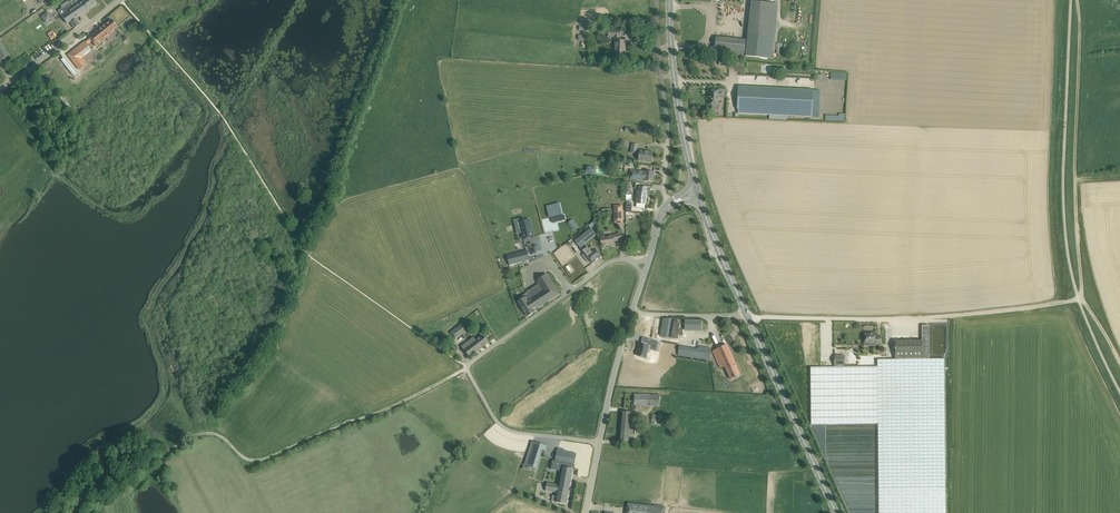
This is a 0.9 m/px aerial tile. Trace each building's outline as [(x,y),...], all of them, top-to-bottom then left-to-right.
[(60,4),(62,8),(61,9),(65,14),(62,16),(67,23),(96,4),(93,0),(70,0),(71,2),(69,3),(67,0),(65,0),(60,4)] [(772,59),(775,38),(778,5),(751,2),(748,36),(746,56),(772,59)] [(56,22),(50,13),(44,17),(50,25),(56,22)] [(71,23),(75,28),(80,25),(76,19),(71,23)] [(578,30),(589,30),(589,24),(593,25),(593,19),(584,19),(583,26),(578,26),(578,30)] [(88,37),(95,46),(112,33),(111,32),(117,27),(111,20),(105,24),(95,31),(96,32),(93,34),(93,33),(88,37)] [(615,37),(614,41),(616,41),(615,56),(625,57),(625,41),(620,41),(620,31),(610,31),(609,37),(615,37)] [(747,40),(716,37),(714,55),(744,58),(745,52),(747,40)] [(88,47),(84,43),(81,45),(84,50),(75,57),(72,59),(69,55),(77,66),(80,63),(83,66),(79,69),(80,69),(86,64),(81,57),(78,60),(76,57),(88,47)] [(739,86),(737,109),(739,109),(738,113),(770,115),(769,119),(787,120),(788,116),(813,117),(819,117),(820,90),(739,86)] [(709,91),(709,99),(710,99),(710,105),(711,105),(718,105),(718,103),(719,97),(727,98),(728,89),(719,89),(719,91),(709,91)] [(639,161),(647,162),(652,163),(654,153),(648,152),(640,151),(639,161)] [(629,180),(653,182),(654,172),(649,172),(630,170),(629,180)] [(647,191),(646,191),(647,187),(639,187),(639,190),(638,190),(637,203),(646,204),(647,191)] [(560,205),(547,208),(550,218),(550,217),(551,219),(552,218),(553,223),(566,220),(565,215),(563,215),(560,205)] [(615,223),(623,222),(622,206),(615,206),(615,223)] [(530,220),(519,222),(524,239),(534,236),(530,220)] [(573,220),(568,223),(572,228),(576,224),(573,220)] [(592,252),(585,243),(596,234),(591,228),(575,241),(587,255),(587,256),(593,263),(602,256),(595,249),(592,252)] [(601,237),(602,244),(603,243),(604,247),(615,245),(614,242),(624,240),(623,233),(601,237)] [(527,251),(507,256),(510,265),(529,260),(527,251)] [(534,311),(560,294),(557,289),(547,274),(537,281),(539,284),(526,292),(528,295),(525,297),(518,302),(528,317),(535,312),(534,311)] [(681,322),(674,321),(671,338),(678,339),(678,336),(682,336),(683,329),(680,329),(681,322)] [(459,326),(450,333),(455,340),(459,337),(458,336),(460,334),(461,335),(464,333),(459,326)] [(811,367),(811,424),(878,423),(879,512),(946,512),(945,358),(930,358),(930,326),(922,326),(922,340),(895,341),(895,356),(894,356),(894,358),(895,358),(895,359),(878,359),(877,359),(878,366),(811,367)] [(865,343),(873,343),(873,344),(882,344),(882,337),(875,337),(875,333),(865,333),(865,343)] [(460,347),(469,357),(469,356),(487,342),(482,335),(475,340),(473,338),(460,347)] [(640,345),(637,356),(647,358),(649,349),(657,351),(659,342),(649,339),(648,344),(645,343),(644,345),(641,345),(640,345)] [(721,368),(725,366),(731,379),(741,375),(727,345),(713,351),(721,368)] [(699,346),(697,358),(710,361),(712,348),(699,346)] [(838,355),(835,355),(835,366),(845,366),(845,362),(842,362),(842,360),(840,357),(838,357),(838,355)] [(659,406),(660,395),(635,394),(634,406),(659,406)] [(622,412),(620,441),(629,441),(629,436),(629,434),(635,434),(636,415),(631,415),(631,413),(622,412)] [(662,416),(651,415),(651,424),(661,424),(662,416)] [(533,441),(530,451),(541,454),(542,450),(545,451),(547,446),(533,441)] [(553,495),(552,501),(556,502),(567,504),(574,469),(572,469),(573,464),(574,464),(576,454),(564,451),(565,449),(562,449),(561,451),(557,450),(555,460),(553,460),(551,469),(562,471),(559,485),(547,483),(546,491),(558,493),(557,496),(553,495)] [(627,512),(662,512),(663,507),(628,503),(627,512)]
